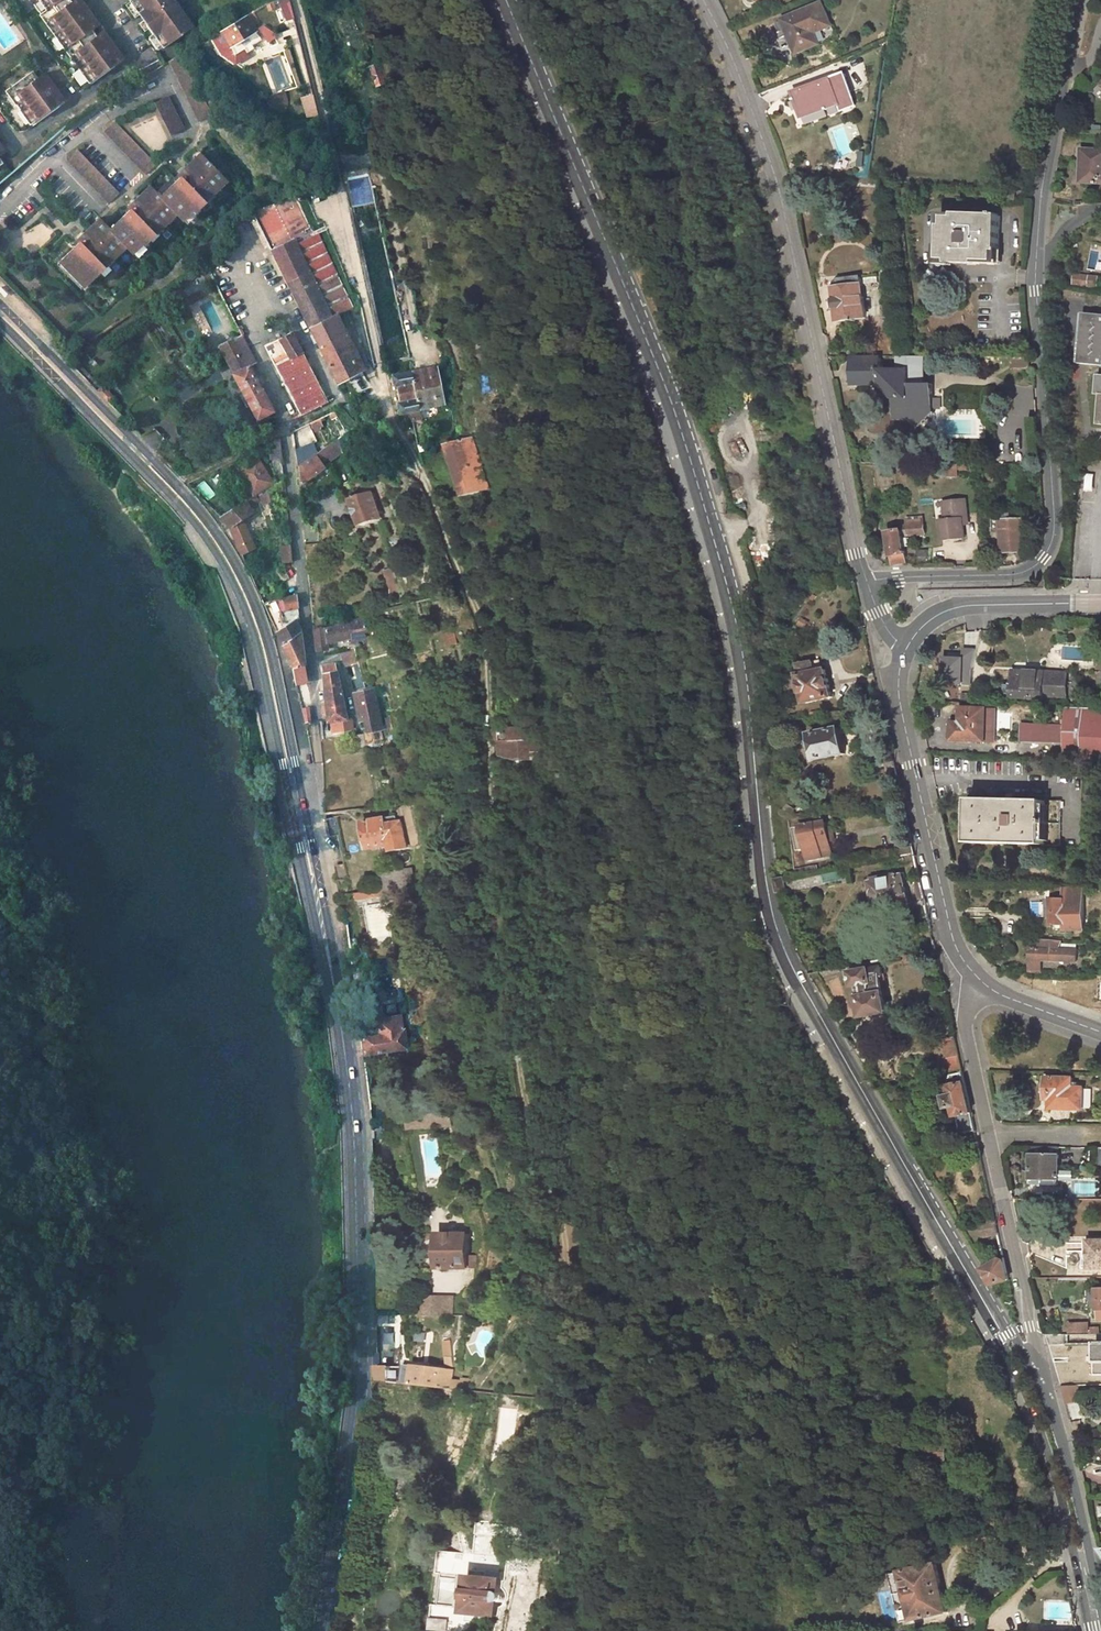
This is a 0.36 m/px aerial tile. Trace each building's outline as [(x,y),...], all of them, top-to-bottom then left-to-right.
[(50,19),(70,46),(99,25),(81,0),(77,0),(50,19)] [(172,0),(131,0),(128,2),(162,49),(192,27),(172,0)] [(279,23),(294,18),(289,0),(273,0),(279,23)] [(822,5),(783,20),(796,53),(818,44),(815,35),(831,28),(822,5)] [(262,45),(244,16),(218,32),(236,61),(262,45)] [(123,58),(104,31),(75,52),(94,79),(123,58)] [(56,36),(50,41),(57,51),(64,46),(56,36)] [(180,56),(168,62),(197,119),(209,113),(180,56)] [(377,62),(368,65),(375,83),(383,81),(377,62)] [(833,77),(840,99),(854,95),(846,72),(833,77)] [(65,100),(46,74),(16,95),(36,122),(65,100)] [(800,110),(823,103),(826,109),(841,104),(843,110),(857,105),(854,95),(840,99),(833,77),(794,90),(800,110)] [(271,110),(288,108),(286,91),(268,93),(271,110)] [(300,97),(306,116),(318,112),(312,93),(300,97)] [(167,97),(154,104),(173,139),(186,132),(167,97)] [(802,117),(826,109),(823,103),(800,110),(802,117)] [(118,126),(108,135),(146,175),(156,166),(118,126)] [(1083,148),(1081,179),(1100,181),(1100,148),(1083,148)] [(861,151),(860,167),(866,168),(868,152),(861,151)] [(81,153),(71,163),(109,203),(119,193),(81,153)] [(176,181),(162,196),(177,212),(186,221),(228,180),(201,153),(174,179),(176,181)] [(335,193),(333,183),(325,186),(326,191),(329,191),(330,195),(335,193)] [(126,213),(111,228),(127,245),(135,253),(177,212),(162,196),(151,185),(124,211),(126,213)] [(1014,200),(1015,191),(1000,190),(1000,199),(1014,200)] [(310,234),(292,197),(260,209),(252,212),(336,379),(339,378),(341,382),(361,371),(360,367),(362,366),(337,314),(344,311),(345,315),(353,311),(314,232),(310,234)] [(999,251),(1000,216),(997,216),(997,214),(992,213),(993,216),(956,215),(956,219),(941,219),(940,260),(950,260),(950,265),(976,264),(976,261),(995,261),(995,251),(999,251)] [(76,246),(61,260),(84,285),(127,245),(111,228),(101,217),(74,244),(76,246)] [(27,232),(33,248),(47,243),(41,227),(27,232)] [(1099,287),(1100,277),(1078,275),(1077,283),(1099,287)] [(860,281),(860,279),(837,281),(838,289),(832,290),(836,323),(864,320),(861,287),(860,281)] [(881,285),(880,279),(860,281),(861,287),(881,285)] [(930,334),(964,334),(964,314),(930,313),(930,334)] [(1083,314),(1079,364),(1100,366),(1100,315),(1083,314)] [(323,391),(292,333),(281,338),(278,332),(262,341),(302,414),(334,398),(328,389),(323,391)] [(254,363),(242,337),(220,347),(226,359),(243,352),(249,365),(254,363)] [(249,365),(243,352),(226,359),(234,374),(233,375),(257,419),(273,411),(249,365)] [(1029,360),(1033,357),(1023,357),(1019,357),(1011,357),(1012,370),(1034,370),(1030,368),(1029,360)] [(896,371),(925,371),(925,358),(896,358),(896,371)] [(880,386),(894,401),(894,416),(898,421),(911,421),(919,430),(925,424),(925,402),(935,402),(935,387),(925,388),(925,371),(896,371),(881,371),(880,360),(852,360),(853,386),(880,386)] [(444,403),(437,367),(392,375),(394,385),(397,385),(401,401),(398,402),(400,413),(444,403)] [(112,396),(102,386),(96,390),(106,400),(112,396)] [(935,415),(935,402),(925,402),(925,424),(935,415)] [(293,431),(300,446),(316,440),(309,424),(293,431)] [(489,482),(474,431),(464,434),(480,485),(489,482)] [(480,485),(464,434),(446,439),(462,491),(480,485)] [(283,458),(281,440),(269,446),(270,460),(283,458)] [(335,440),(318,452),(327,464),(344,451),(335,440)] [(741,460),(749,457),(743,444),(736,447),(741,460)] [(327,468),(318,455),(299,469),(301,487),(327,468)] [(272,484),(258,460),(238,472),(252,496),(256,494),(254,491),(260,487),(262,490),(272,484)] [(977,469),(977,466),(940,466),(939,477),(957,477),(957,470),(977,469)] [(367,490),(363,478),(356,481),(359,494),(363,492),(363,491),(367,490)] [(199,485),(207,499),(214,494),(206,481),(199,485)] [(276,526),(269,488),(263,492),(269,527),(276,526)] [(375,495),(372,488),(367,490),(363,491),(363,492),(365,498),(375,495)] [(385,519),(377,494),(375,495),(365,498),(355,502),(363,528),(385,519)] [(261,501),(259,499),(257,495),(220,517),(231,528),(254,514),(251,508),(261,501)] [(966,513),(965,497),(941,499),(943,518),(937,519),(939,540),(963,537),(961,523),(961,513),(966,513)] [(924,534),(923,523),(910,525),(910,521),(905,522),(909,536),(924,534)] [(1026,552),(1025,523),(1001,523),(1002,553),(1026,552)] [(907,563),(901,531),(887,534),(892,565),(895,565),(907,563)] [(259,572),(242,536),(236,539),(252,575),(259,572)] [(290,544),(279,546),(283,563),(293,560),(290,544)] [(928,558),(929,550),(917,549),(916,557),(928,558)] [(403,599),(392,567),(383,570),(391,592),(386,594),(389,603),(403,599)] [(514,597),(511,587),(497,592),(500,602),(514,597)] [(299,608),(297,596),(283,599),(285,606),(286,611),(289,610),(289,613),(294,611),(293,609),(299,608)] [(285,606),(283,599),(274,601),(276,608),(285,606)] [(276,608),(274,601),(265,603),(268,610),(276,608)] [(396,621),(394,610),(382,613),(385,624),(396,621)] [(302,633),(295,614),(291,616),(294,622),(281,632),(279,629),(277,631),(283,645),(302,633)] [(372,637),(369,616),(351,620),(352,623),(316,631),(318,651),(330,648),(329,642),(354,636),(355,640),(363,639),(372,637)] [(448,647),(459,643),(456,630),(444,634),(448,647)] [(977,684),(978,647),(980,647),(980,632),(965,632),(965,657),(944,657),(944,684),(977,684)] [(302,633),(283,645),(292,665),(293,668),(305,665),(302,633)] [(367,687),(358,650),(342,653),(348,667),(353,666),(359,689),(367,687)] [(370,658),(369,653),(365,651),(362,652),(364,659),(370,658)] [(801,687),(805,704),(831,698),(824,671),(821,672),(819,662),(801,666),(804,676),(789,679),(792,689),(801,687)] [(346,710),(337,664),(324,667),(327,707),(323,707),(323,714),(327,714),(327,722),(354,720),(352,710),(346,710)] [(307,673),(305,665),(293,668),(297,684),(307,682),(305,674),(307,673)] [(1057,690),(1058,676),(1014,674),(1013,688),(1057,690)] [(1070,687),(1061,686),(1060,695),(1070,695),(1070,687)] [(1012,702),(1013,688),(1005,688),(1004,701),(1012,702)] [(1057,700),(1057,690),(1013,688),(1012,702),(1032,702),(1032,700),(1057,700)] [(380,715),(375,689),(355,693),(361,720),(366,719),(380,715)] [(312,724),(310,707),(303,708),(306,723),(312,724)] [(1065,709),(1064,726),(1023,724),(1022,739),(1064,742),(1063,760),(1079,761),(1079,758),(1100,759),(1100,711),(1065,709)] [(994,744),(996,711),(963,710),(962,725),(952,724),(952,741),(994,744)] [(497,730),(511,757),(534,755),(532,740),(539,739),(543,739),(541,725),(497,730)] [(846,754),(840,729),(811,735),(816,761),(846,754)] [(541,754),(539,739),(532,740),(534,755),(541,754)] [(894,763),(891,753),(875,756),(878,767),(886,765),(894,763)] [(897,777),(894,763),(886,765),(888,778),(897,777)] [(1062,847),(1063,804),(971,801),(970,845),(1062,847)] [(349,811),(348,802),(328,804),(329,813),(349,811)] [(795,816),(794,810),(791,807),(785,815),(788,818),(795,816)] [(407,849),(401,823),(397,824),(395,816),(363,822),(364,825),(360,826),(362,840),(366,840),(369,852),(390,847),(391,853),(407,849)] [(822,824),(821,816),(800,821),(802,829),(794,830),(798,852),(806,851),(808,861),(831,856),(829,843),(826,829),(825,823),(822,824)] [(337,835),(333,817),(326,818),(330,837),(337,835)] [(834,842),(831,827),(826,829),(829,843),(834,842)] [(914,854),(912,844),(896,847),(899,857),(914,854)] [(346,879),(343,866),(336,867),(339,880),(346,879)] [(388,877),(387,869),(379,870),(382,890),(390,889),(388,877)] [(840,872),(825,875),(826,882),(842,879),(840,872)] [(906,903),(900,875),(895,876),(894,873),(871,878),(872,881),(870,882),(876,909),(906,903)] [(413,886),(412,874),(388,877),(390,889),(413,886)] [(349,894),(346,879),(339,880),(342,895),(349,894)] [(1086,891),(1055,891),(1053,926),(1066,926),(1066,932),(1085,932),(1086,891)] [(1043,962),(1076,963),(1076,951),(1062,950),(1062,942),(1041,941),(1041,949),(1031,949),(1030,962),(1043,962)] [(885,975),(882,961),(852,967),(856,986),(860,986),(863,1002),(866,1001),(868,1015),(887,1011),(884,996),(886,995),(882,976),(885,975)] [(1043,962),(1030,962),(1030,972),(1043,972),(1043,962)] [(407,1050),(405,1031),(401,1031),(400,1018),(377,1020),(378,1033),(361,1035),(363,1054),(407,1050)] [(959,1056),(955,1039),(943,1041),(946,1059),(959,1056)] [(945,1059),(948,1071),(962,1068),(959,1056),(946,1059),(945,1059)] [(963,1072),(951,1075),(948,1078),(950,1087),(965,1083),(963,1072)] [(1074,1087),(1074,1077),(1047,1077),(1047,1098),(1052,1098),(1052,1109),(1074,1109),(1074,1087)] [(969,1101),(965,1083),(950,1087),(952,1096),(948,1097),(946,1100),(948,1107),(950,1109),(955,1108),(956,1116),(972,1113),(969,1101)] [(1084,1109),(1084,1087),(1074,1087),(1074,1109),(1084,1109)] [(449,1112),(448,1103),(432,1105),(432,1114),(449,1112)] [(401,1118),(398,1104),(381,1107),(384,1120),(401,1118)] [(956,1116),(959,1129),(964,1132),(975,1130),(972,1113),(956,1116)] [(1059,1155),(1059,1145),(1034,1145),(1033,1154),(1059,1155)] [(1060,1179),(1059,1155),(1033,1154),(1033,1184),(1047,1184),(1047,1179),(1060,1179)] [(481,1223),(478,1211),(468,1212),(471,1225),(481,1223)] [(998,1236),(996,1226),(984,1229),(987,1239),(998,1236)] [(469,1270),(469,1235),(439,1235),(439,1270),(469,1270)] [(1089,1243),(1089,1269),(1100,1269),(1100,1243),(1089,1243)] [(1008,1280),(1004,1261),(1000,1260),(983,1269),(992,1284),(1008,1280)] [(959,1298),(951,1284),(946,1285),(955,1300),(959,1298)] [(454,1315),(454,1295),(424,1296),(424,1315),(454,1315)] [(1092,1333),(1092,1321),(1071,1322),(1071,1334),(1092,1333)] [(1064,1347),(1064,1335),(1047,1335),(1050,1347),(1064,1347)] [(404,1385),(455,1391),(453,1359),(446,1359),(446,1369),(430,1368),(429,1376),(415,1374),(415,1367),(404,1366),(404,1385)] [(429,1376),(430,1368),(415,1367),(415,1374),(429,1376)] [(401,1385),(401,1368),(376,1369),(377,1382),(401,1385)] [(1065,1387),(1066,1404),(1083,1402),(1081,1385),(1065,1387)] [(479,1406),(480,1397),(463,1395),(462,1404),(479,1406)] [(488,1407),(489,1398),(480,1397),(479,1406),(488,1407)] [(930,1462),(950,1464),(951,1450),(931,1449),(930,1462)] [(507,1490),(509,1480),(500,1479),(499,1489),(507,1490)] [(1045,1523),(1048,1536),(1057,1534),(1054,1522),(1045,1523)] [(449,1553),(440,1552),(431,1630),(439,1630),(449,1553)] [(913,1571),(924,1618),(948,1612),(937,1565),(913,1571)] [(498,1574),(470,1571),(465,1620),(464,1623),(482,1625),(483,1615),(492,1616),(494,1605),(497,1604),(499,1603),(500,1602),(500,1598),(500,1597),(499,1595),(504,1593),(501,1590),(501,1588),(496,1588),(498,1574)] [(903,1573),(914,1620),(924,1618),(913,1571),(903,1573)]
